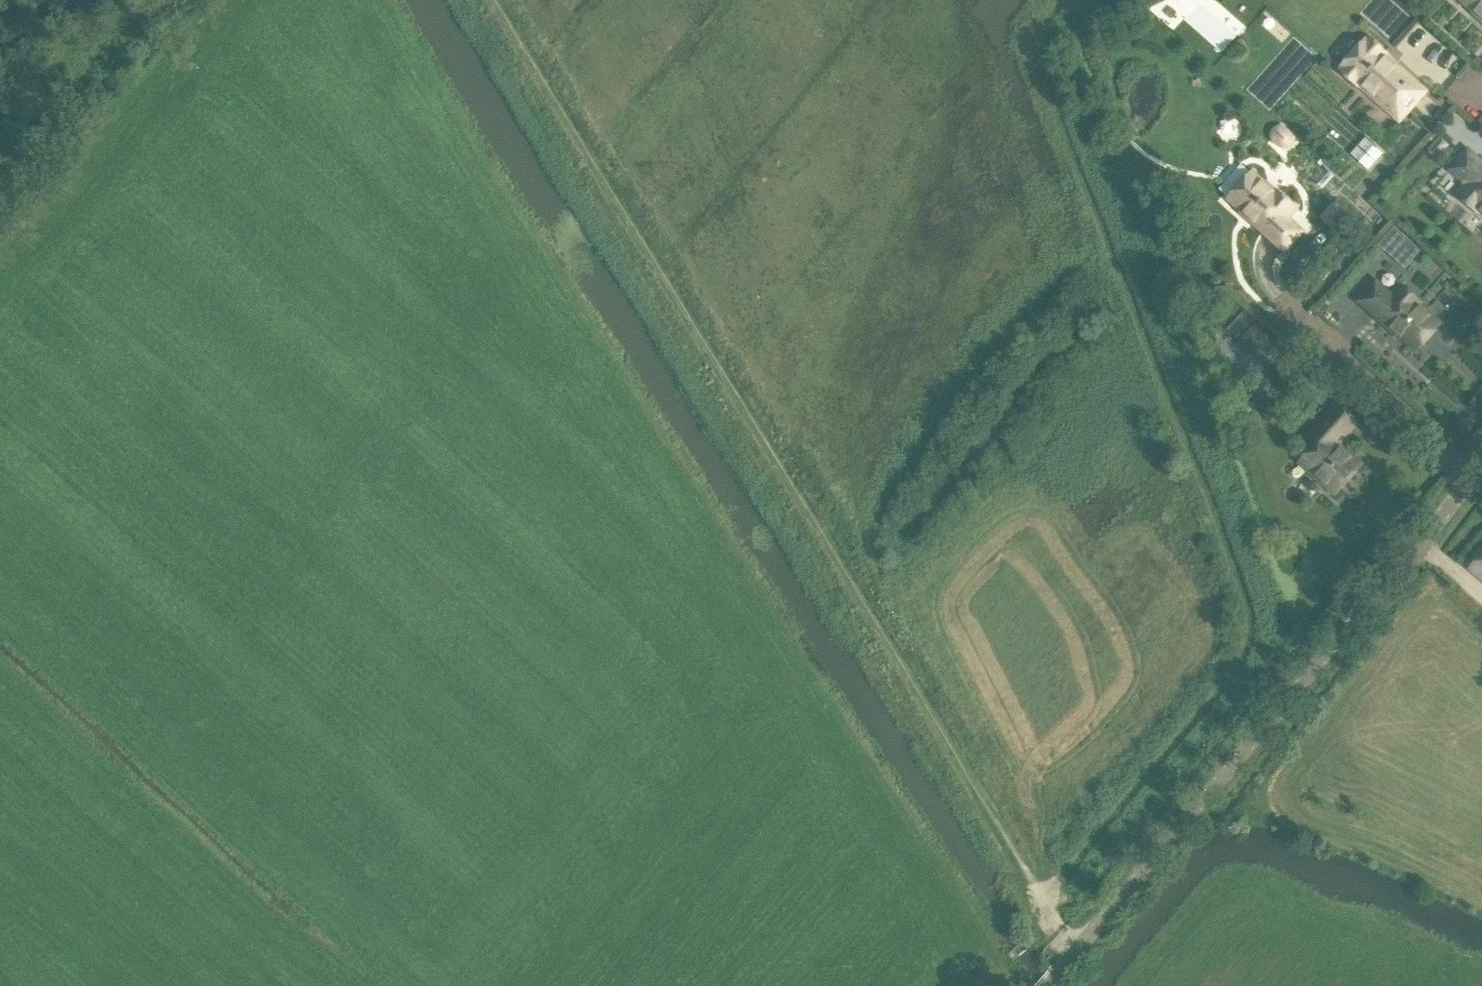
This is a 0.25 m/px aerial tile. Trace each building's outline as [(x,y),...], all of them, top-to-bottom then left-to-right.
[(1481,17),(1481,0),(1463,0),(1481,17)] [(1386,54),(1369,39),(1367,42),(1365,41),(1342,67),(1343,68),(1341,71),(1358,86),(1360,83),(1370,92),(1369,93),(1379,102),(1386,94),(1407,113),(1425,93),(1404,74),(1405,73),(1395,64),(1394,66),(1384,56),(1386,54)] [(1274,143),(1279,147),(1281,148),(1284,148),(1286,149),(1289,148),(1292,146),(1293,143),(1294,140),(1294,137),(1294,135),(1292,132),(1286,126),(1283,125),(1279,125),(1276,126),(1273,128),(1271,131),(1270,134),(1271,138),(1272,140),(1274,143)] [(1436,158),(1448,143),(1439,135),(1426,150),(1436,158)] [(1468,151),(1450,171),(1467,185),(1457,195),(1476,212),(1479,209),(1481,212),(1481,163),(1468,151)] [(1274,193),(1252,173),(1229,199),(1254,222),(1253,223),(1285,252),(1302,232),(1286,217),(1295,207),(1276,190),(1274,193)] [(1321,220),(1342,237),(1353,224),(1332,207),(1321,220)] [(1395,229),(1387,238),(1381,244),(1405,265),(1419,250),(1395,229)] [(1392,296),(1376,282),(1358,302),(1390,330),(1392,328),(1417,351),(1441,325),(1418,305),(1420,303),(1401,286),(1392,296)] [(1266,332),(1250,349),(1266,365),(1283,347),(1266,332)] [(1338,444),(1358,422),(1338,404),(1318,426),(1326,434),(1300,463),(1336,495),(1362,465),(1347,452),(1346,453),(1336,444),(1337,443),(1338,444)] [(1472,571),(1481,580),(1481,559),(1472,571)]
